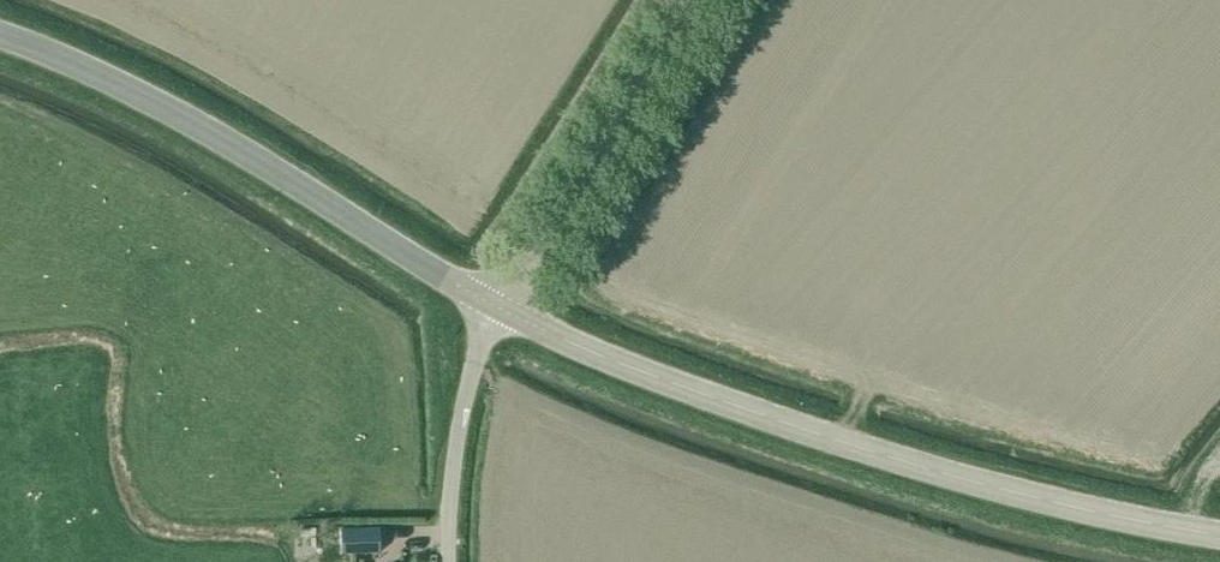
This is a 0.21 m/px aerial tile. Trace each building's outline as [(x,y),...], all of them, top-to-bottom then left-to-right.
[(340,530),(341,554),(380,553),(379,528),(340,530)]
